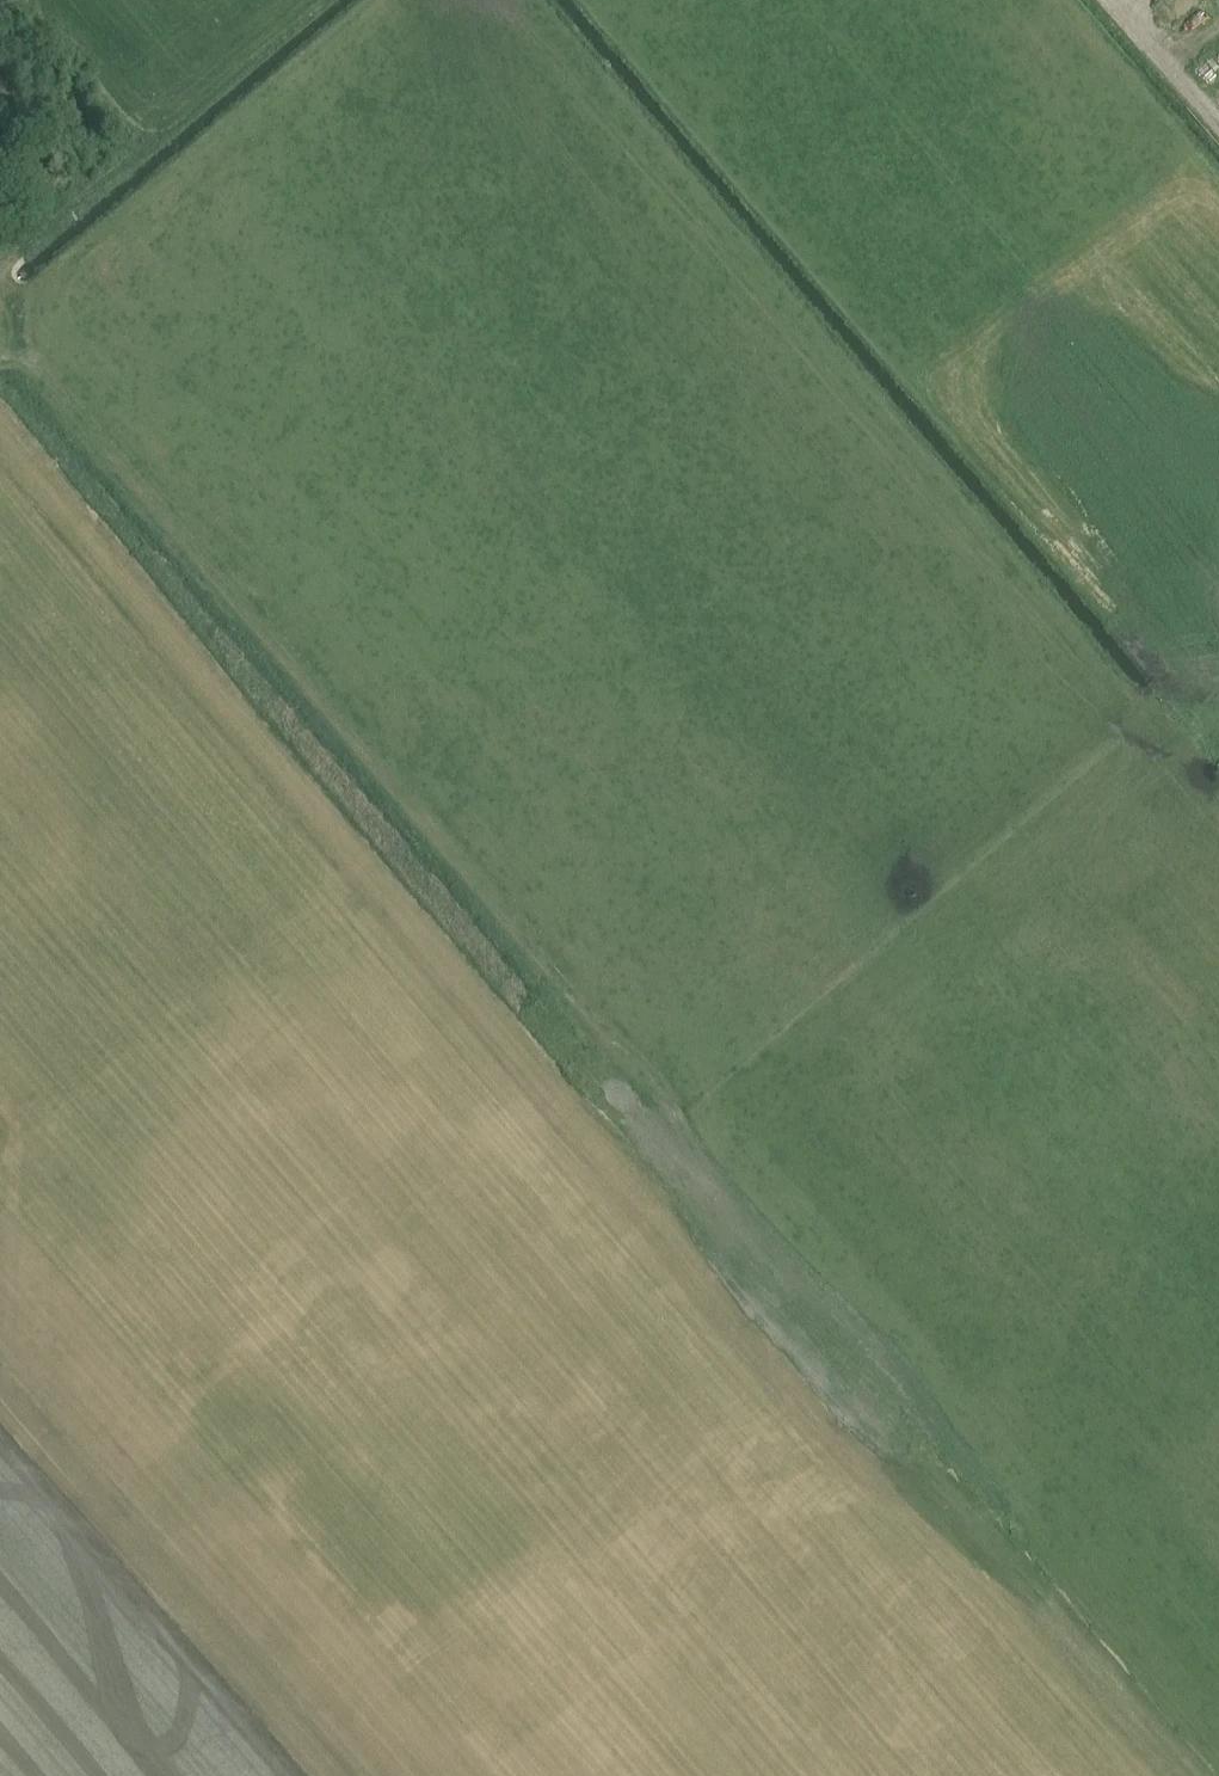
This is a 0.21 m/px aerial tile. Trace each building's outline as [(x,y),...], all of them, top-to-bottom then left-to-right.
[(1184,0),(1159,0),(1181,8),(1184,0)]
